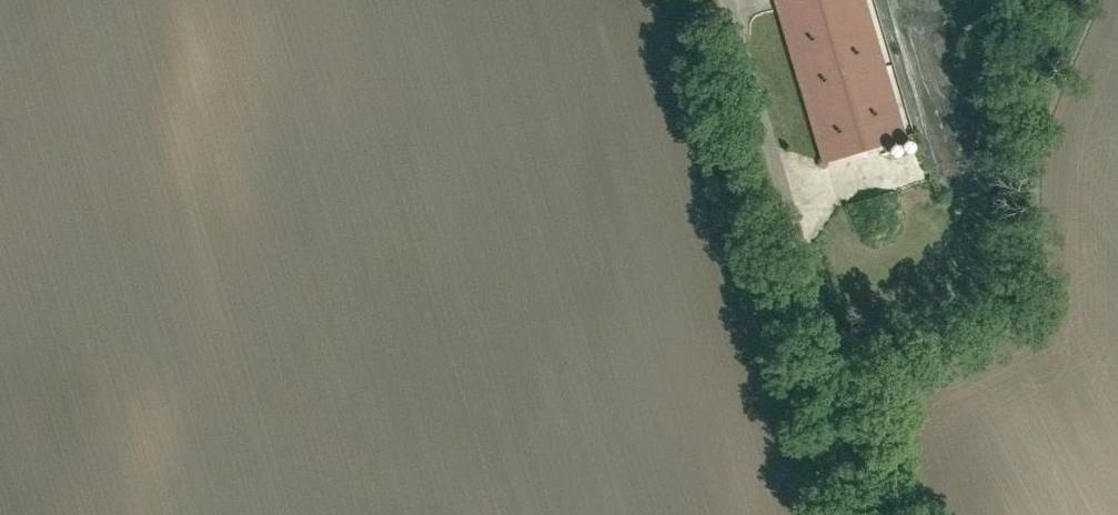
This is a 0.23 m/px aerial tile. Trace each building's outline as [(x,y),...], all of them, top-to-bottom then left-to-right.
[(874,0),(782,0),(827,158),(912,134),(874,0)]
